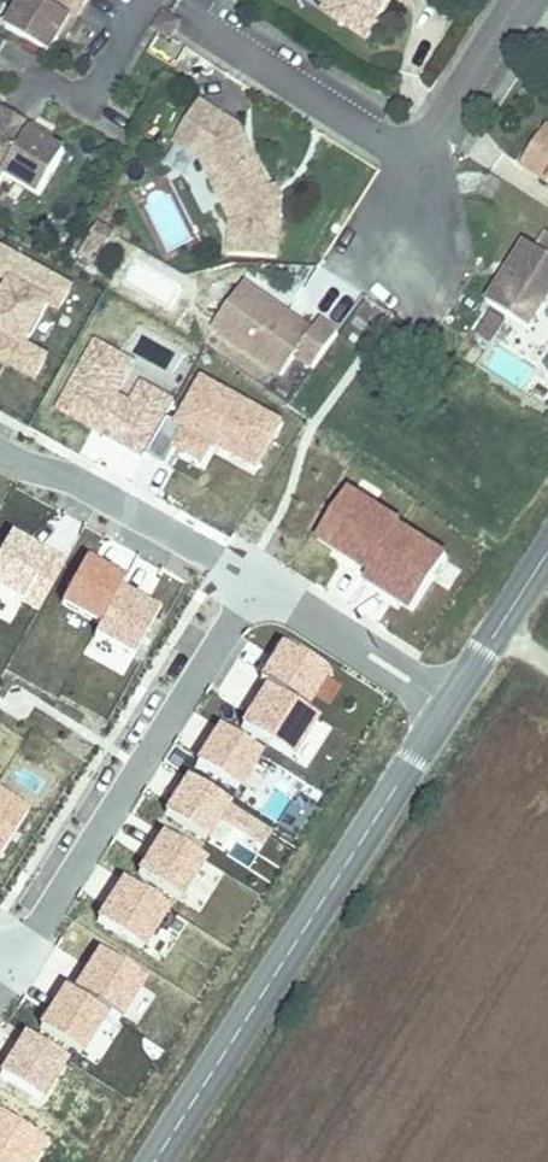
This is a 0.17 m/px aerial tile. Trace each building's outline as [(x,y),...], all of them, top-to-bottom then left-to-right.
[(9,30),(52,55),(60,42),(64,45),(91,0),(26,0),(9,30)] [(317,9),(333,19),(344,1),(343,0),(323,0),(317,9)] [(333,19),(361,36),(383,0),(343,0),(344,1),(333,19)] [(167,36),(176,22),(160,11),(151,25),(167,36)] [(196,101),(179,127),(214,149),(198,159),(229,221),(229,255),(277,256),(278,209),(273,200),(266,186),(235,125),(196,101)] [(38,195),(63,152),(49,144),(52,139),(0,108),(0,180),(3,175),(38,195)] [(214,149),(179,127),(170,141),(198,159),(214,149)] [(540,139),(520,170),(547,188),(547,144),(540,139)] [(266,186),(273,200),(280,197),(272,182),(266,186)] [(527,333),(547,304),(547,237),(536,254),(525,247),(486,307),(527,333)] [(310,368),(333,334),(314,322),(306,333),(237,288),(207,334),(277,379),(292,357),(310,368)] [(493,345),(503,320),(486,314),(476,339),(493,345)]
